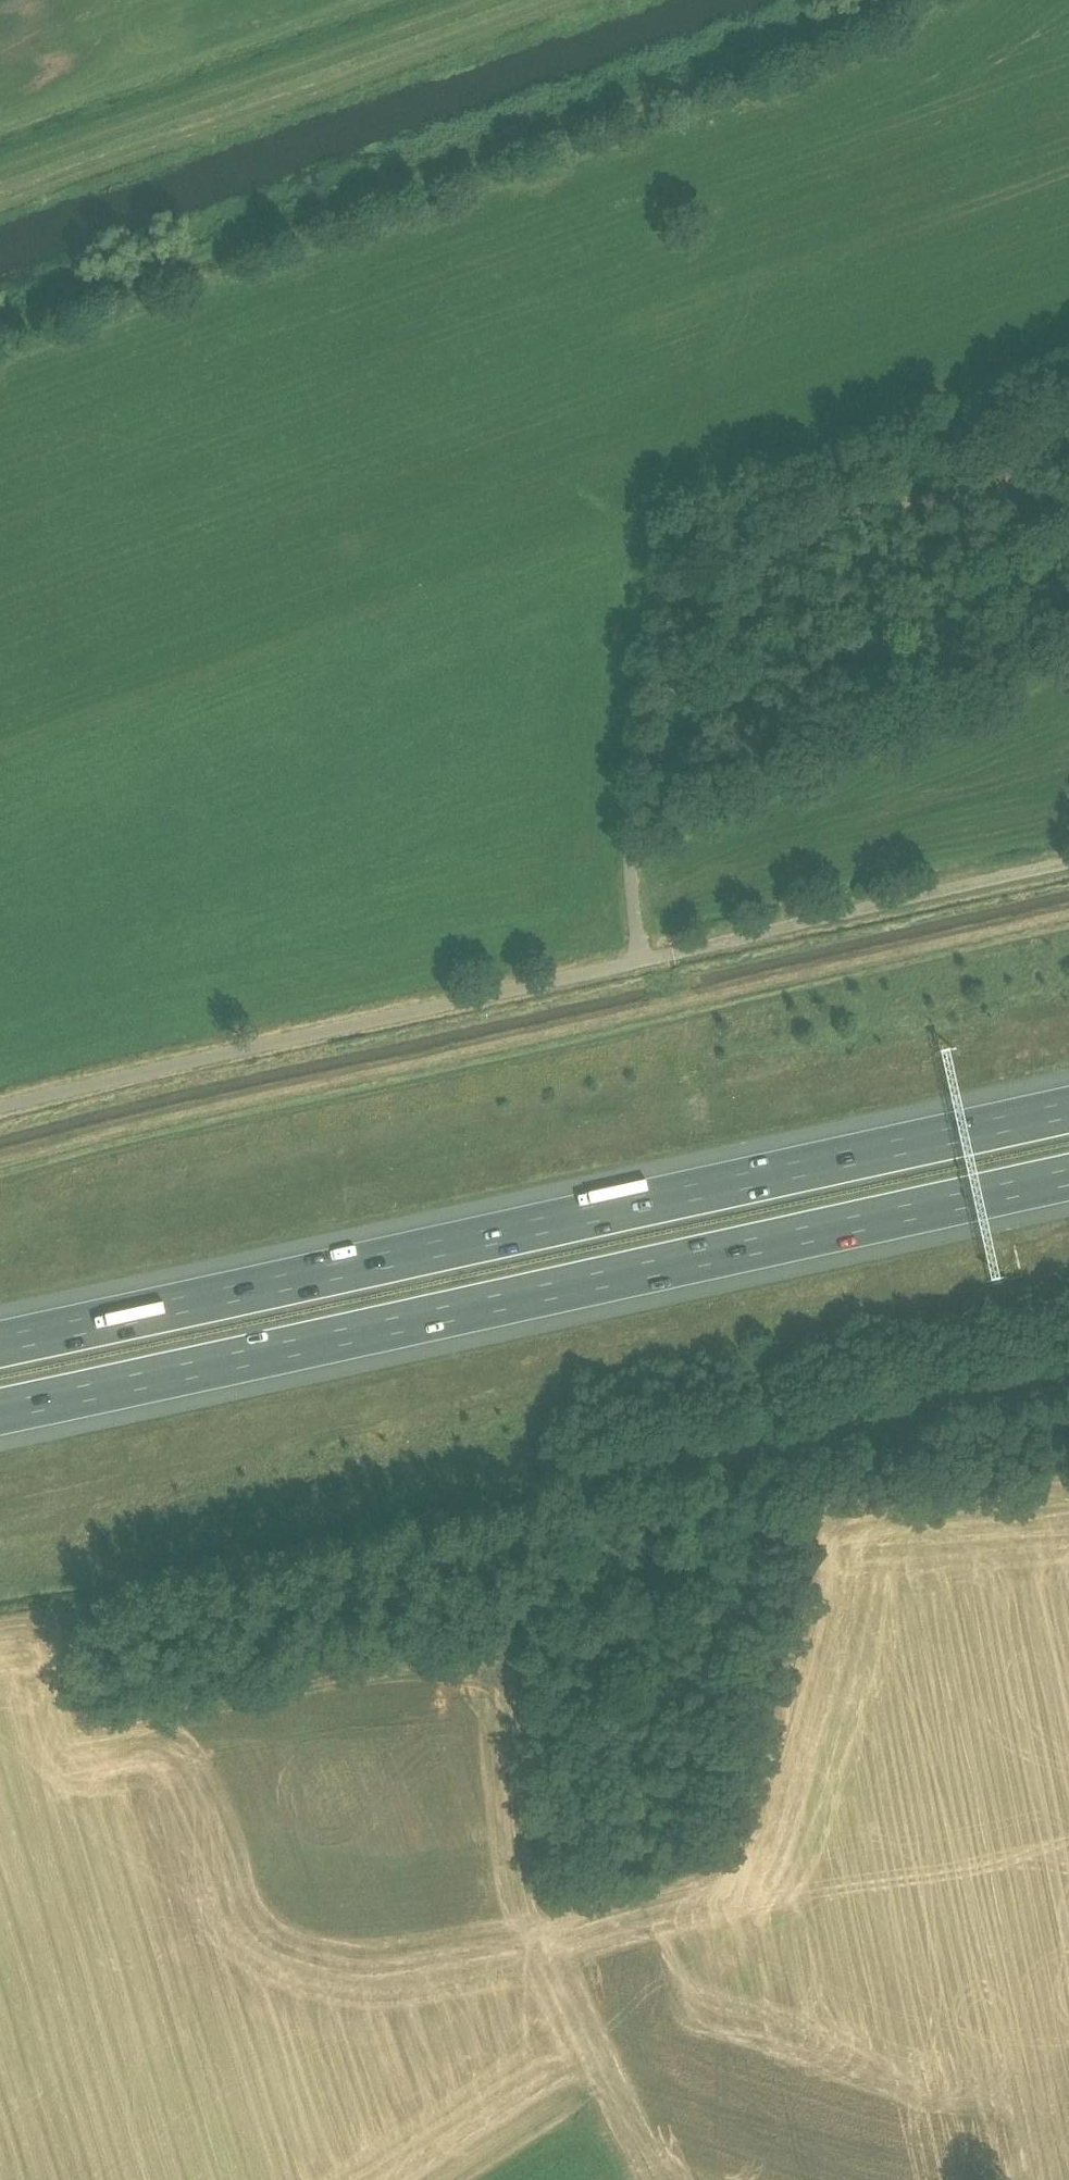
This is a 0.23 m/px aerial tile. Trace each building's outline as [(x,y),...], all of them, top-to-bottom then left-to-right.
[(13,1315),(16,1331),(27,1329),(24,1312),(13,1315)]
